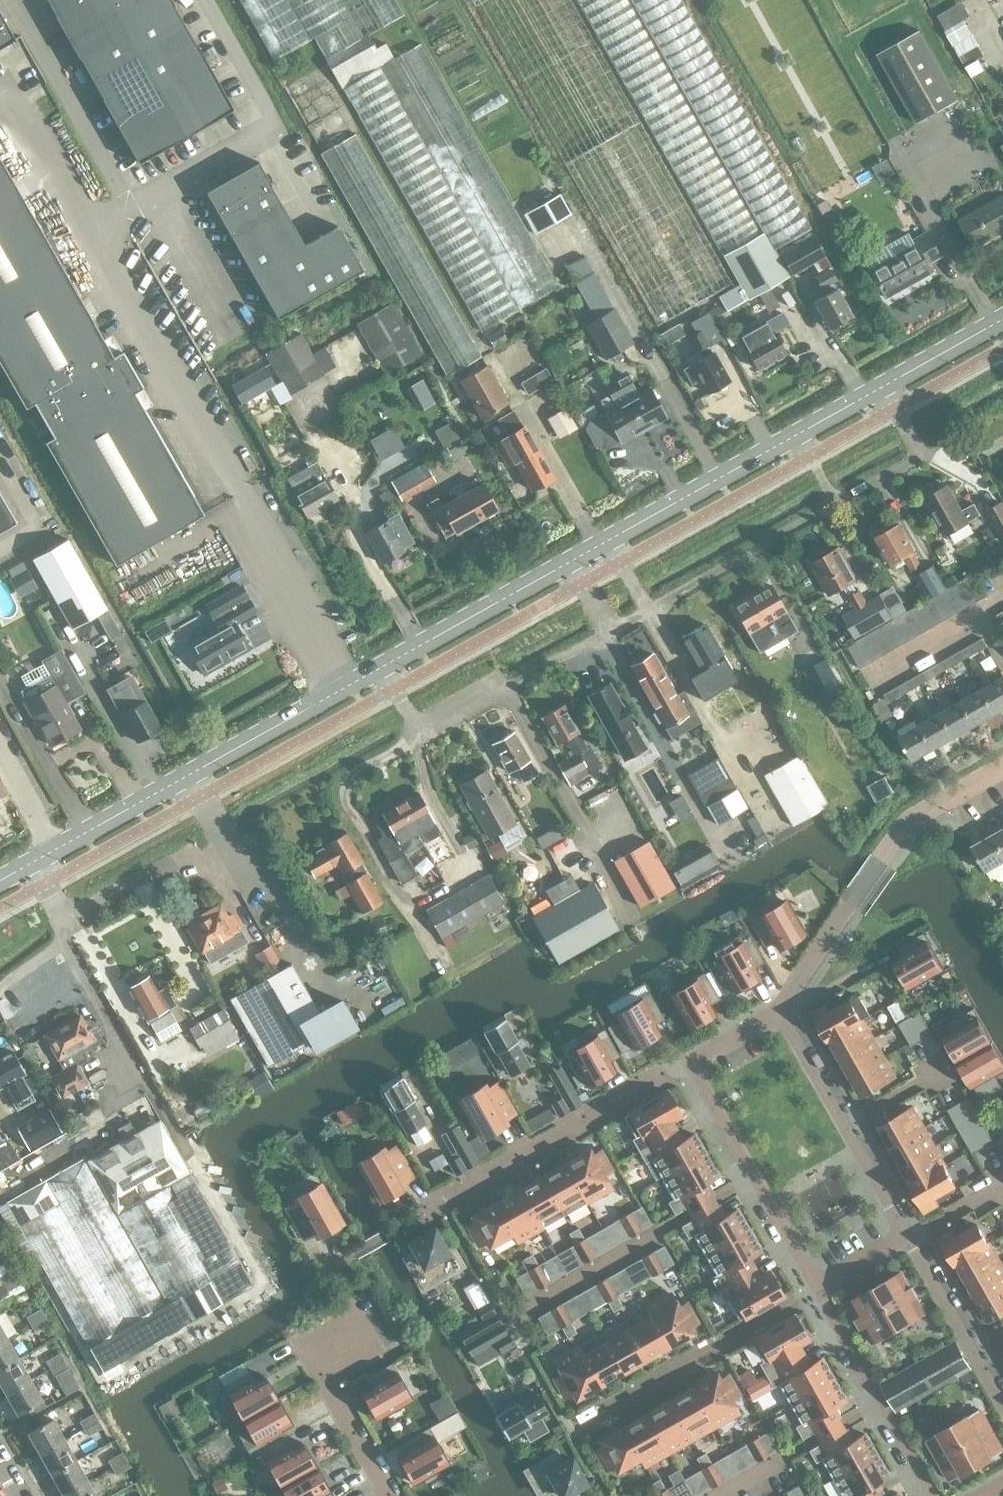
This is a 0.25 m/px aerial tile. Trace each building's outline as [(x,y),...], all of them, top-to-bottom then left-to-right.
[(56,15),(55,15),(80,58),(81,58),(103,98),(103,99),(139,163),(234,109),(198,44),(197,45),(174,5),(175,4),(173,0),(48,0),(56,15)] [(325,58),(368,34),(403,14),(395,0),(239,0),(274,60),(313,37),(325,58)] [(471,1),(656,326),(732,283),(571,0),(470,0),(471,1)] [(734,277),(739,285),(718,297),(726,311),(747,299),(747,300),(786,277),(771,251),(811,228),(682,0),(577,0),(734,277)] [(0,11),(0,48),(16,39),(0,11)] [(965,20),(945,31),(971,77),(984,70),(978,59),(985,55),(965,20)] [(878,53),(917,123),(959,99),(920,30),(878,53)] [(368,34),(325,58),(343,88),(394,58),(385,42),(376,48),(368,34)] [(325,147),(444,375),(480,355),(362,128),(325,147)] [(116,564),(205,514),(135,392),(143,387),(122,351),(114,356),(0,157),(0,362),(26,407),(35,402),(54,436),(46,441),(116,564)] [(206,191),(278,318),(363,270),(338,226),(305,245),(271,184),(272,184),(259,161),(206,191)] [(570,214),(559,194),(523,214),(535,234),(570,214)] [(958,218),(975,247),(1002,231),(1002,194),(958,218)] [(917,236),(926,225),(918,217),(908,228),(917,236)] [(852,315),(836,288),(835,289),(831,283),(836,280),(829,268),(831,267),(812,234),(779,253),(791,275),(812,263),(819,274),(814,276),(821,287),(813,291),(817,298),(813,301),(828,328),(852,315)] [(914,246),(870,271),(884,297),(930,271),(926,264),(939,256),(926,234),(912,242),(914,246)] [(599,246),(588,252),(613,297),(624,291),(599,246)] [(584,324),(605,360),(634,343),(584,255),(565,265),(595,319),(584,324)] [(772,308),(780,304),(773,287),(765,290),(772,308)] [(392,303),(356,323),(386,375),(421,355),(392,303)] [(691,363),(708,394),(713,391),(714,393),(721,389),(720,387),(730,382),(712,352),(711,352),(707,347),(723,338),(708,312),(690,323),(696,334),(689,338),(697,351),(701,358),(691,363)] [(744,347),(756,370),(787,352),(774,330),(772,332),(766,321),(740,336),(746,346),(744,347)] [(669,329),(658,335),(664,347),(675,341),(669,329)] [(289,395),(325,375),(335,369),(323,347),(312,353),(300,333),(265,353),(289,395)] [(487,364),(479,368),(459,380),(481,419),(509,403),(487,364)] [(275,386),(263,366),(232,385),(243,404),(275,386)] [(528,394),(553,380),(545,367),(520,382),(528,394)] [(616,380),(643,429),(653,424),(656,425),(662,422),(663,419),(665,417),(649,387),(633,397),(630,391),(635,388),(627,373),(616,380)] [(621,442),(624,440),(627,441),(633,438),(634,435),(643,429),(616,380),(605,386),(617,406),(605,413),(613,427),(621,442)] [(548,418),(559,436),(574,427),(563,409),(548,418)] [(523,427),(513,410),(495,420),(505,437),(494,443),(508,466),(516,461),(533,490),(535,489),(538,490),(544,486),(545,483),(554,478),(536,448),(532,441),(531,441),(523,427)] [(451,423),(436,431),(444,446),(459,438),(451,423)] [(397,424),(372,436),(382,456),(407,444),(397,424)] [(308,517),(338,499),(316,462),(288,479),(298,495),(295,496),(308,517)] [(392,483),(401,498),(433,481),(424,465),(392,483)] [(498,510),(482,482),(441,504),(438,498),(427,504),(445,535),(454,530),(456,533),(498,510)] [(969,521),(981,515),(974,503),(963,509),(949,485),(925,499),(946,536),(970,522),(969,521)] [(392,488),(379,495),(385,506),(397,499),(392,488)] [(17,522),(0,492),(0,532),(17,522)] [(988,511),(1002,538),(1002,504),(1002,503),(988,511)] [(381,562),(405,550),(388,520),(365,533),(381,562)] [(876,536),(893,565),(904,558),(912,572),(922,566),(913,552),(915,551),(898,523),(876,536)] [(71,629),(107,608),(67,537),(32,558),(71,629)] [(811,563),(823,585),(829,596),(858,580),(840,547),(811,563)] [(24,561),(5,571),(20,597),(38,587),(24,561)] [(938,594),(942,591),(949,588),(939,571),(928,577),(938,594)] [(976,602),(985,597),(987,596),(974,573),(963,579),(976,602)] [(953,585),(966,608),(976,602),(963,579),(953,585)] [(771,584),(732,606),(746,631),(773,615),(779,625),(791,619),(771,584)] [(241,585),(207,604),(220,627),(188,645),(205,674),(224,663),(222,661),(229,657),(231,659),(249,648),(235,623),(255,611),(241,585)] [(949,588),(942,591),(955,614),(966,608),(953,585),(949,588)] [(861,589),(857,592),(848,597),(856,611),(869,604),(861,589)] [(938,594),(932,597),(945,620),(955,614),(942,591),(938,594)] [(932,597),(921,603),(934,626),(945,620),(932,597)] [(910,609),(923,632),(934,626),(921,603),(910,609)] [(901,604),(891,610),(894,617),(905,611),(901,604)] [(110,639),(122,633),(108,608),(97,614),(110,639)] [(923,632),(910,609),(900,615),(913,638),(923,632)] [(889,621),(902,644),(913,638),(900,615),(894,619),(889,621)] [(151,643),(172,631),(166,619),(144,631),(151,643)] [(889,621),(886,624),(879,627),(892,650),(902,644),(889,621)] [(682,638),(700,668),(710,662),(720,678),(732,671),(704,624),(682,638)] [(879,627),(868,633),(881,656),(892,650),(879,627)] [(650,629),(624,637),(630,655),(656,647),(650,629)] [(868,633),(858,639),(871,662),(881,656),(868,633)] [(983,637),(968,646),(973,654),(987,646),(983,637)] [(871,662),(858,639),(847,646),(860,668),(871,662)] [(947,658),(952,666),(966,658),(962,649),(947,658)] [(55,685),(25,702),(40,730),(41,729),(51,745),(81,728),(65,701),(83,691),(62,653),(43,663),(55,685)] [(663,723),(666,728),(689,715),(688,713),(694,709),(684,690),(676,695),(652,653),(642,659),(636,659),(634,664),(631,666),(657,712),(654,715),(659,724),(663,723)] [(805,671),(823,703),(840,693),(821,661),(805,671)] [(931,678),(945,669),(941,661),(926,670),(931,678)] [(925,681),(920,673),(905,682),(910,690),(925,681)] [(996,713),(1002,709),(1002,675),(982,687),(996,713)] [(135,679),(110,693),(138,742),(146,737),(150,738),(158,733),(159,730),(161,729),(144,699),(146,698),(135,679)] [(625,757),(649,744),(638,724),(633,727),(630,722),(631,721),(622,705),(621,705),(609,684),(589,695),(625,757)] [(904,693),(899,685),(884,694),(889,702),(904,693)] [(961,699),(976,724),(996,713),(982,687),(972,693),(970,689),(960,695),(962,699),(961,699)] [(941,711),(955,736),(976,724),(961,699),(951,705),(949,701),(938,707),(941,711)] [(562,704),(541,716),(557,744),(566,740),(574,754),(557,763),(570,786),(602,767),(590,746),(587,747),(562,704)] [(920,723),(934,748),(955,736),(941,711),(931,716),(927,710),(916,717),(919,723),(920,723)] [(919,723),(898,735),(913,760),(934,748),(920,723),(919,723)] [(492,744),(508,772),(515,768),(524,782),(538,774),(530,760),(529,760),(514,732),(492,744)] [(792,826),(828,805),(799,755),(763,775),(792,826)] [(746,808),(735,789),(717,758),(686,776),(704,807),(706,806),(717,825),(746,808)] [(460,784),(490,838),(515,824),(486,770),(460,784)] [(885,775),(867,785),(876,802),(894,792),(885,775)] [(686,791),(671,797),(679,819),(694,814),(686,791)] [(424,844),(442,833),(419,792),(400,803),(424,844)] [(424,844),(400,803),(381,813),(386,821),(377,826),(383,837),(377,841),(402,884),(417,875),(406,854),(424,844)] [(1002,851),(1002,829),(993,834),(1002,851)] [(471,831),(462,836),(469,849),(478,843),(471,831)] [(763,832),(748,841),(753,848),(767,839),(763,832)] [(307,861),(315,877),(337,865),(342,874),(347,882),(344,883),(361,913),(382,901),(365,871),(361,863),(363,862),(346,833),(326,844),(329,848),(307,861)] [(986,872),(1002,862),(1002,851),(993,834),(972,846),(986,872)] [(501,839),(486,847),(493,861),(509,853),(501,839)] [(613,862),(639,907),(674,887),(648,842),(613,862)] [(720,865),(709,846),(671,868),(681,887),(720,865)] [(504,903),(487,874),(425,910),(442,938),(504,903)] [(559,964),(560,963),(620,929),(592,882),(531,917),(559,964)] [(763,943),(773,938),(779,948),(803,935),(797,923),(800,921),(793,909),(790,911),(783,900),(749,919),(763,943)] [(232,913),(228,916),(223,919),(218,911),(207,918),(204,913),(199,916),(197,912),(189,917),(191,921),(185,924),(209,964),(248,941),(232,913)] [(383,916),(370,919),(374,938),(387,935),(383,916)] [(255,947),(271,942),(268,932),(252,937),(255,947)] [(943,966),(923,932),(899,946),(904,956),(894,961),(908,986),(943,966)] [(716,956),(735,990),(760,976),(754,966),(764,961),(750,936),(716,956)] [(279,960),(271,946),(256,954),(264,968),(279,960)] [(691,949),(682,955),(686,963),(696,958),(691,949)] [(320,1012),(292,963),(230,998),(268,1065),(311,1041),(315,1048),(356,1025),(342,1000),(320,1012)] [(690,1027),(715,1013),(709,1003),(719,997),(705,973),(671,993),(677,1004),(674,1006),(681,1018),(684,1016),(690,1027)] [(129,987),(148,1020),(149,1019),(161,1041),(181,1030),(170,1011),(168,1012),(167,1009),(168,1008),(168,1007),(174,1004),(165,988),(157,992),(148,976),(129,987)] [(441,976),(427,984),(432,993),(446,985),(441,976)] [(616,1012),(636,1047),(660,1033),(654,1023),(664,1017),(650,993),(616,1012)] [(813,1011),(828,1039),(870,1015),(859,995),(845,1003),(841,996),(813,1011)] [(944,1037),(958,1061),(992,1041),(974,1008),(949,1022),(955,1031),(944,1037)] [(200,1046),(233,1027),(223,1009),(189,1028),(200,1046)] [(910,1017),(922,1038),(932,1032),(920,1011),(910,1017)] [(81,1046),(93,1039),(80,1015),(45,1034),(64,1070),(52,1077),(62,1097),(87,1083),(77,1064),(87,1058),(81,1046)] [(870,1015),(828,1039),(829,1039),(830,1038),(840,1057),(874,1038),(863,1020),(871,1015),(870,1015)] [(484,1030),(482,1031),(495,1054),(497,1053),(510,1076),(529,1065),(515,1042),(518,1041),(505,1018),(503,1019),(501,1017),(482,1028),(484,1030)] [(922,1038),(910,1017),(899,1023),(911,1044),(922,1038)] [(590,1084),(615,1070),(609,1060),(619,1054),(605,1030),(571,1049),(590,1084)] [(840,1057),(851,1075),(884,1057),(874,1038),(840,1057)] [(1002,1067),(1002,1060),(992,1041),(958,1061),(971,1085),(975,1083),(983,1097),(999,1087),(991,1073),(1002,1067)] [(4,1086),(16,1107),(31,1098),(20,1077),(25,1074),(12,1052),(0,1058),(0,1088),(4,1086)] [(884,1057),(851,1075),(862,1095),(895,1076),(884,1057)] [(380,1088),(379,1090),(392,1112),(394,1111),(407,1134),(409,1133),(416,1146),(431,1138),(423,1124),(425,1123),(412,1101),(414,1099),(401,1076),(399,1078),(398,1075),(379,1086),(380,1088)] [(481,1137),(506,1123),(503,1119),(514,1113),(497,1084),(487,1090),(484,1086),(460,1100),(481,1137)] [(639,1151),(661,1139),(671,1133),(677,1129),(671,1118),(679,1114),(667,1092),(629,1114),(624,1117),(635,1137),(632,1139),(639,1151)] [(6,1201),(100,1367),(252,1280),(248,1272),(168,1131),(166,1132),(146,1096),(74,1137),(85,1157),(6,1201)] [(983,1119),(970,1097),(960,1104),(972,1125),(983,1119)] [(558,1117),(569,1111),(562,1098),(551,1104),(558,1117)] [(346,1109),(353,1121),(364,1115),(356,1103),(346,1109)] [(972,1125),(960,1104),(949,1110),(961,1132),(972,1125)] [(879,1126),(890,1145),(924,1126),(913,1107),(901,1114),(897,1106),(886,1112),(890,1120),(879,1126)] [(49,1108),(17,1126),(30,1149),(62,1131),(49,1108)] [(995,1141),(983,1119),(972,1125),(984,1147),(995,1141)] [(972,1125),(961,1132),(973,1153),(984,1147),(972,1125)] [(467,1169),(478,1163),(457,1126),(446,1133),(459,1157),(467,1169)] [(890,1145),(901,1164),(934,1145),(924,1126),(890,1145)] [(671,1133),(661,1139),(639,1151),(645,1163),(651,1160),(662,1180),(706,1155),(694,1134),(684,1140),(677,1129),(671,1133)] [(7,1141),(0,1145),(0,1173),(20,1161),(7,1141)] [(910,1183),(945,1164),(934,1145),(901,1164),(911,1182),(910,1183)] [(380,1200),(405,1186),(402,1182),(413,1176),(396,1147),(385,1153),(383,1149),(358,1163),(380,1200)] [(592,1156),(588,1149),(578,1154),(579,1156),(566,1164),(587,1202),(611,1189),(603,1175),(611,1171),(600,1151),(592,1156)] [(689,1214),(715,1199),(712,1193),(713,1192),(707,1181),(717,1175),(706,1155),(662,1180),(673,1199),(668,1203),(675,1215),(686,1208),(689,1214)] [(456,1175),(467,1169),(459,1157),(449,1163),(456,1175)] [(587,1202),(566,1164),(565,1162),(555,1168),(556,1169),(543,1177),(564,1215),(587,1202)] [(945,1164),(910,1183),(926,1211),(939,1203),(951,1196),(947,1189),(955,1184),(944,1166),(946,1165),(945,1164)] [(564,1215),(543,1177),(542,1175),(532,1181),(533,1182),(520,1190),(541,1228),(542,1228),(538,1220),(559,1208),(564,1216),(564,1215)] [(296,1197),(298,1201),(288,1207),(304,1237),(315,1231),(317,1236),(342,1222),(320,1183),(296,1197)] [(520,1190),(519,1188),(509,1194),(510,1195),(497,1203),(518,1242),(541,1228),(520,1190)] [(692,1220),(681,1226),(688,1238),(694,1235),(705,1255),(749,1230),(737,1210),(727,1215),(720,1204),(718,1205),(715,1199),(689,1214),(692,1220)] [(518,1242),(497,1203),(496,1201),(486,1207),(487,1208),(473,1216),(476,1222),(468,1226),(479,1246),(487,1241),(490,1247),(513,1234),(518,1242)] [(640,1231),(630,1213),(620,1218),(630,1236),(640,1231)] [(969,1229),(965,1222),(940,1236),(956,1263),(990,1243),(989,1242),(988,1243),(978,1224),(969,1229)] [(569,1233),(575,1244),(577,1247),(585,1243),(583,1239),(577,1228),(569,1233)] [(602,1228),(583,1239),(585,1243),(593,1257),(599,1254),(612,1246),(602,1228)] [(448,1252),(434,1229),(410,1243),(419,1260),(409,1265),(422,1288),(430,1284),(461,1266),(452,1250),(448,1252)] [(739,1277),(756,1267),(750,1257),(760,1251),(749,1230),(705,1255),(716,1275),(710,1278),(717,1290),(739,1277)] [(577,1247),(585,1262),(593,1257),(585,1243),(577,1247)] [(990,1243),(956,1263),(957,1263),(967,1281),(1001,1262),(990,1243)] [(652,1252),(642,1257),(653,1276),(662,1270),(652,1252)] [(522,1259),(529,1270),(531,1273),(539,1268),(531,1254),(522,1259)] [(967,1281),(978,1300),(1002,1286),(1002,1266),(1001,1262),(967,1281)] [(756,1267),(739,1277),(717,1290),(724,1301),(727,1299),(739,1320),(744,1317),(783,1295),(770,1274),(762,1278),(756,1267)] [(539,1288),(548,1283),(539,1268),(531,1273),(539,1288)] [(2,1285),(17,1276),(13,1269),(0,1276),(0,1281),(2,1285)] [(901,1271),(875,1286),(899,1327),(926,1312),(916,1296),(919,1295),(913,1286),(911,1287),(901,1271)] [(17,1276),(2,1285),(7,1292),(21,1284),(17,1276)] [(476,1279),(463,1287),(469,1298),(476,1310),(477,1309),(481,1307),(490,1302),(483,1291),(476,1279)] [(605,1279),(597,1283),(605,1298),(613,1293),(605,1279)] [(899,1327),(875,1286),(850,1300),(859,1316),(856,1318),(861,1327),(864,1326),(873,1342),(899,1327)] [(978,1300),(989,1319),(1002,1311),(1002,1286),(978,1300)] [(605,1298),(607,1301),(613,1312),(622,1307),(613,1293),(605,1298)] [(682,1338),(683,1340),(693,1335),(689,1327),(698,1323),(686,1303),(678,1308),(670,1294),(647,1307),(669,1346),(682,1338)] [(496,1313),(490,1302),(481,1307),(477,1309),(483,1320),(496,1313)] [(560,1304),(551,1309),(559,1324),(568,1319),(560,1304)] [(659,1352),(660,1354),(670,1348),(669,1346),(647,1307),(646,1308),(651,1316),(630,1328),(626,1320),(624,1320),(646,1359),(659,1352)] [(26,1316),(30,1324),(45,1315),(41,1308),(26,1316)] [(551,1309),(537,1317),(548,1335),(561,1328),(559,1324),(551,1309)] [(45,1315),(30,1324),(35,1331),(49,1323),(45,1315)] [(766,1375),(798,1357),(805,1353),(799,1342),(807,1338),(794,1316),(756,1338),(751,1341),(763,1362),(759,1364),(766,1375)] [(559,1324),(561,1328),(567,1338),(576,1333),(568,1319),(559,1324)] [(636,1365),(637,1367),(647,1361),(646,1359),(624,1320),(601,1333),(623,1372),(636,1365)] [(613,1378),(614,1380),(624,1374),(623,1372),(601,1333),(578,1346),(600,1385),(613,1378)] [(514,1345),(508,1335),(495,1342),(501,1352),(514,1345)] [(19,1358),(7,1337),(0,1341),(0,1369),(19,1358)] [(590,1391),(591,1393),(601,1387),(600,1385),(578,1346),(554,1360),(562,1374),(554,1378),(565,1398),(573,1393),(576,1399),(590,1391)] [(919,1363),(926,1375),(947,1364),(940,1351),(919,1363)] [(64,1360),(60,1352),(45,1361),(49,1368),(64,1360)] [(805,1353),(798,1357),(766,1375),(773,1388),(778,1384),(790,1404),(833,1379),(821,1358),(811,1364),(805,1353)] [(19,1358),(0,1369),(0,1383),(6,1393),(31,1378),(19,1358)] [(64,1360),(49,1368),(54,1376),(69,1367),(64,1360)] [(367,1376),(372,1386),(362,1392),(376,1417),(411,1397),(391,1363),(367,1376)] [(898,1375),(905,1387),(926,1375),(919,1363),(898,1375)] [(933,1388),(954,1376),(947,1364),(926,1375),(933,1388)] [(747,1369),(735,1375),(742,1387),(754,1380),(747,1369)] [(230,1396),(221,1401),(234,1423),(278,1399),(264,1375),(254,1381),(248,1371),(224,1385),(230,1396)] [(719,1380),(715,1373),(705,1378),(706,1380),(693,1388),(715,1427),(738,1413),(730,1400),(739,1395),(727,1375),(719,1380)] [(913,1400),(933,1388),(926,1375),(905,1387),(913,1400)] [(18,1415),(43,1400),(31,1378),(6,1393),(18,1415)] [(816,1438),(842,1424),(839,1418),(841,1417),(834,1406),(845,1400),(833,1379),(790,1404),(801,1424),(795,1427),(802,1439),(813,1433),(816,1438)] [(755,1383),(743,1390),(749,1400),(756,1397),(758,1390),(755,1383)] [(715,1427),(693,1388),(692,1386),(682,1391),(683,1393),(670,1401),(692,1440),(715,1427)] [(448,1392),(430,1402),(439,1420),(457,1410),(448,1392)] [(506,1436),(508,1438),(531,1425),(529,1423),(548,1412),(537,1394),(519,1404),(518,1402),(495,1415),(496,1417),(494,1419),(504,1437),(506,1436)] [(253,1457),(286,1438),(281,1428),(291,1422),(278,1399),(234,1423),(253,1457)] [(692,1440),(670,1401),(669,1399),(659,1404),(660,1406),(647,1414),(669,1453),(692,1440)] [(979,1409),(953,1424),(977,1466),(1002,1451),(979,1409)] [(98,1420),(94,1412),(79,1421),(84,1428),(98,1420)] [(669,1453),(647,1414),(646,1412),(636,1418),(637,1419),(624,1427),(646,1466),(669,1453)] [(28,1432),(40,1453),(65,1439),(53,1417),(28,1432)] [(98,1420),(84,1428),(88,1436),(103,1427),(98,1420)] [(820,1444),(808,1450),(815,1462),(821,1459),(832,1479),(876,1454),(864,1434),(854,1439),(847,1428),(846,1429),(842,1424),(816,1438),(820,1444)] [(977,1466),(953,1424),(927,1439),(951,1480),(977,1466)] [(624,1427),(623,1425),(613,1431),(614,1433),(600,1440),(603,1446),(595,1450),(606,1470),(614,1466),(617,1471),(640,1458),(645,1466),(646,1466),(624,1427)] [(413,1481),(447,1461),(428,1427),(404,1441),(409,1450),(399,1456),(413,1481)] [(748,1442),(758,1461),(767,1456),(757,1437),(748,1442)] [(291,1447),(286,1438),(253,1457),(262,1452),(280,1485),(315,1465),(302,1442),(291,1447)] [(40,1453),(51,1474),(77,1460),(65,1439),(40,1453)] [(108,1461),(112,1468),(127,1460),(122,1452),(108,1461)] [(705,1453),(696,1458),(702,1469),(704,1472),(713,1467),(705,1453)] [(572,1458),(562,1464),(556,1454),(526,1471),(539,1494),(555,1485),(561,1495),(563,1495),(586,1483),(572,1458)] [(883,1492),(877,1481),(888,1475),(876,1454),(832,1479),(833,1480),(838,1477),(848,1495),(846,1495),(876,1495),(883,1492)] [(51,1474),(63,1495),(89,1481),(77,1460),(51,1474)] [(127,1460),(112,1468),(116,1475),(131,1467),(127,1460)] [(318,1495),(329,1489),(315,1465),(280,1485),(287,1495),(318,1495)] [(721,1482),(713,1467),(704,1472),(708,1479),(712,1487),(721,1482)] [(683,1479),(693,1495),(696,1495),(712,1487),(708,1479),(704,1472),(702,1469),(683,1479)] [(659,1479),(650,1484),(657,1495),(663,1495),(668,1493),(659,1479)] [(64,1495),(97,1495),(89,1481),(63,1495),(64,1495)] [(803,1494),(798,1486),(783,1494),(784,1495),(800,1495),(803,1494)]
